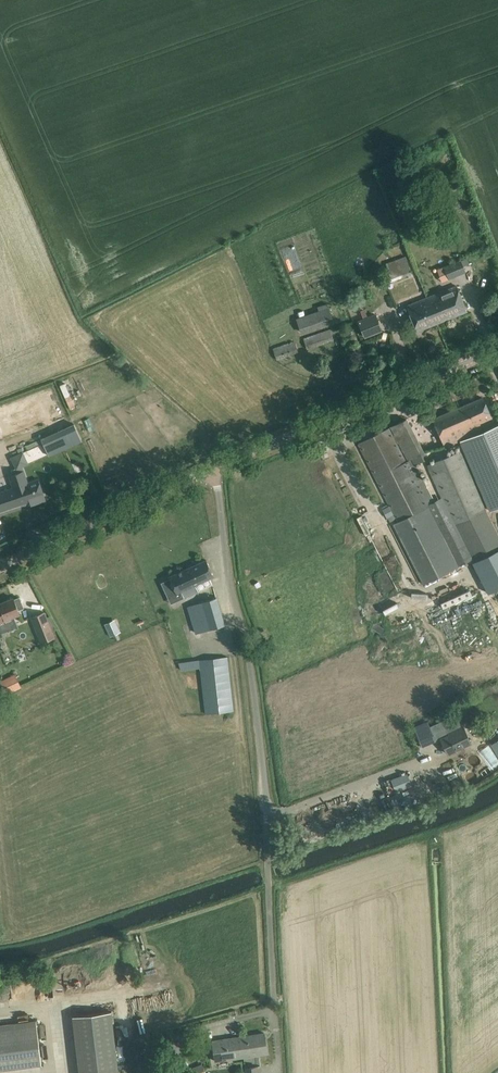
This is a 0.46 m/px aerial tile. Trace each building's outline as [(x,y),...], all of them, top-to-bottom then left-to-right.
[(460,186),(457,178),(450,181),(453,188),(460,186)] [(389,271),(383,274),(386,282),(398,278),(411,273),(408,265),(405,256),(386,263),(389,271)] [(460,260),(443,267),(448,279),(465,272),(462,266),(468,264),(468,262),(469,262),(467,258),(460,260)] [(438,294),(437,294),(447,319),(467,311),(463,301),(457,286),(438,294)] [(429,297),(407,306),(413,321),(417,331),(447,319),(437,294),(429,297)] [(294,317),(298,333),(332,324),(327,303),(316,306),(317,311),(294,317)] [(382,330),(375,313),(357,321),(364,337),(382,330)] [(330,329),(303,338),(307,349),(334,340),(330,329)] [(298,352),(294,341),(273,349),(277,360),(298,352)] [(479,422),(491,417),(483,398),(433,419),(445,446),(482,431),(479,422)] [(406,419),(390,427),(408,461),(413,458),(415,463),(426,458),(406,419)] [(41,438),(49,456),(82,441),(74,423),(41,438)] [(478,434),(479,435),(461,443),(490,509),(497,506),(497,425),(478,434)] [(413,458),(406,462),(389,428),(358,444),(398,521),(393,524),(423,585),(459,567),(427,504),(434,501),(415,463),(413,458)] [(485,511),(460,453),(428,467),(429,470),(431,473),(453,526),(475,568),(488,594),(497,589),(497,535),(485,511)] [(0,493),(0,511),(30,501),(31,506),(45,501),(42,494),(37,479),(35,479),(27,482),(25,475),(23,471),(9,476),(13,489),(0,493)] [(389,506),(383,509),(387,518),(388,517),(393,515),(389,506)] [(206,560),(188,569),(195,585),(198,591),(212,585),(209,578),(214,576),(206,560)] [(170,579),(162,583),(168,597),(176,593),(181,591),(184,598),(198,592),(198,591),(195,585),(188,569),(169,577),(170,579)] [(14,617),(20,614),(18,610),(23,608),(19,598),(14,600),(13,598),(4,601),(0,603),(0,622),(14,617)] [(224,625),(216,598),(189,606),(197,633),(224,625)] [(45,612),(31,617),(41,643),(55,637),(53,631),(57,629),(49,615),(47,616),(45,612)] [(121,632),(115,619),(104,624),(110,637),(112,636),(115,641),(120,638),(118,633),(121,632)] [(179,662),(181,671),(200,669),(205,714),(222,712),(233,711),(227,657),(216,658),(199,660),(199,659),(179,662)] [(15,674),(0,681),(0,682),(6,695),(21,687),(15,674)] [(443,721),(430,726),(436,741),(441,739),(442,740),(448,753),(470,742),(465,733),(464,730),(463,728),(463,729),(458,718),(454,719),(444,724),(443,721)] [(428,722),(415,728),(423,747),(436,742),(436,741),(430,726),(428,722)] [(406,773),(390,779),(395,792),(411,786),(406,773)] [(75,1072),(115,1072),(108,1011),(68,1016),(75,1072)] [(36,1020),(0,1025),(0,1069),(42,1064),(36,1020)] [(264,1033),(240,1036),(243,1057),(267,1054),(264,1033)] [(240,1036),(212,1041),(215,1061),(243,1057),(240,1036)] [(177,1072),(205,1072),(204,1069),(202,1064),(189,1068),(177,1072)]
